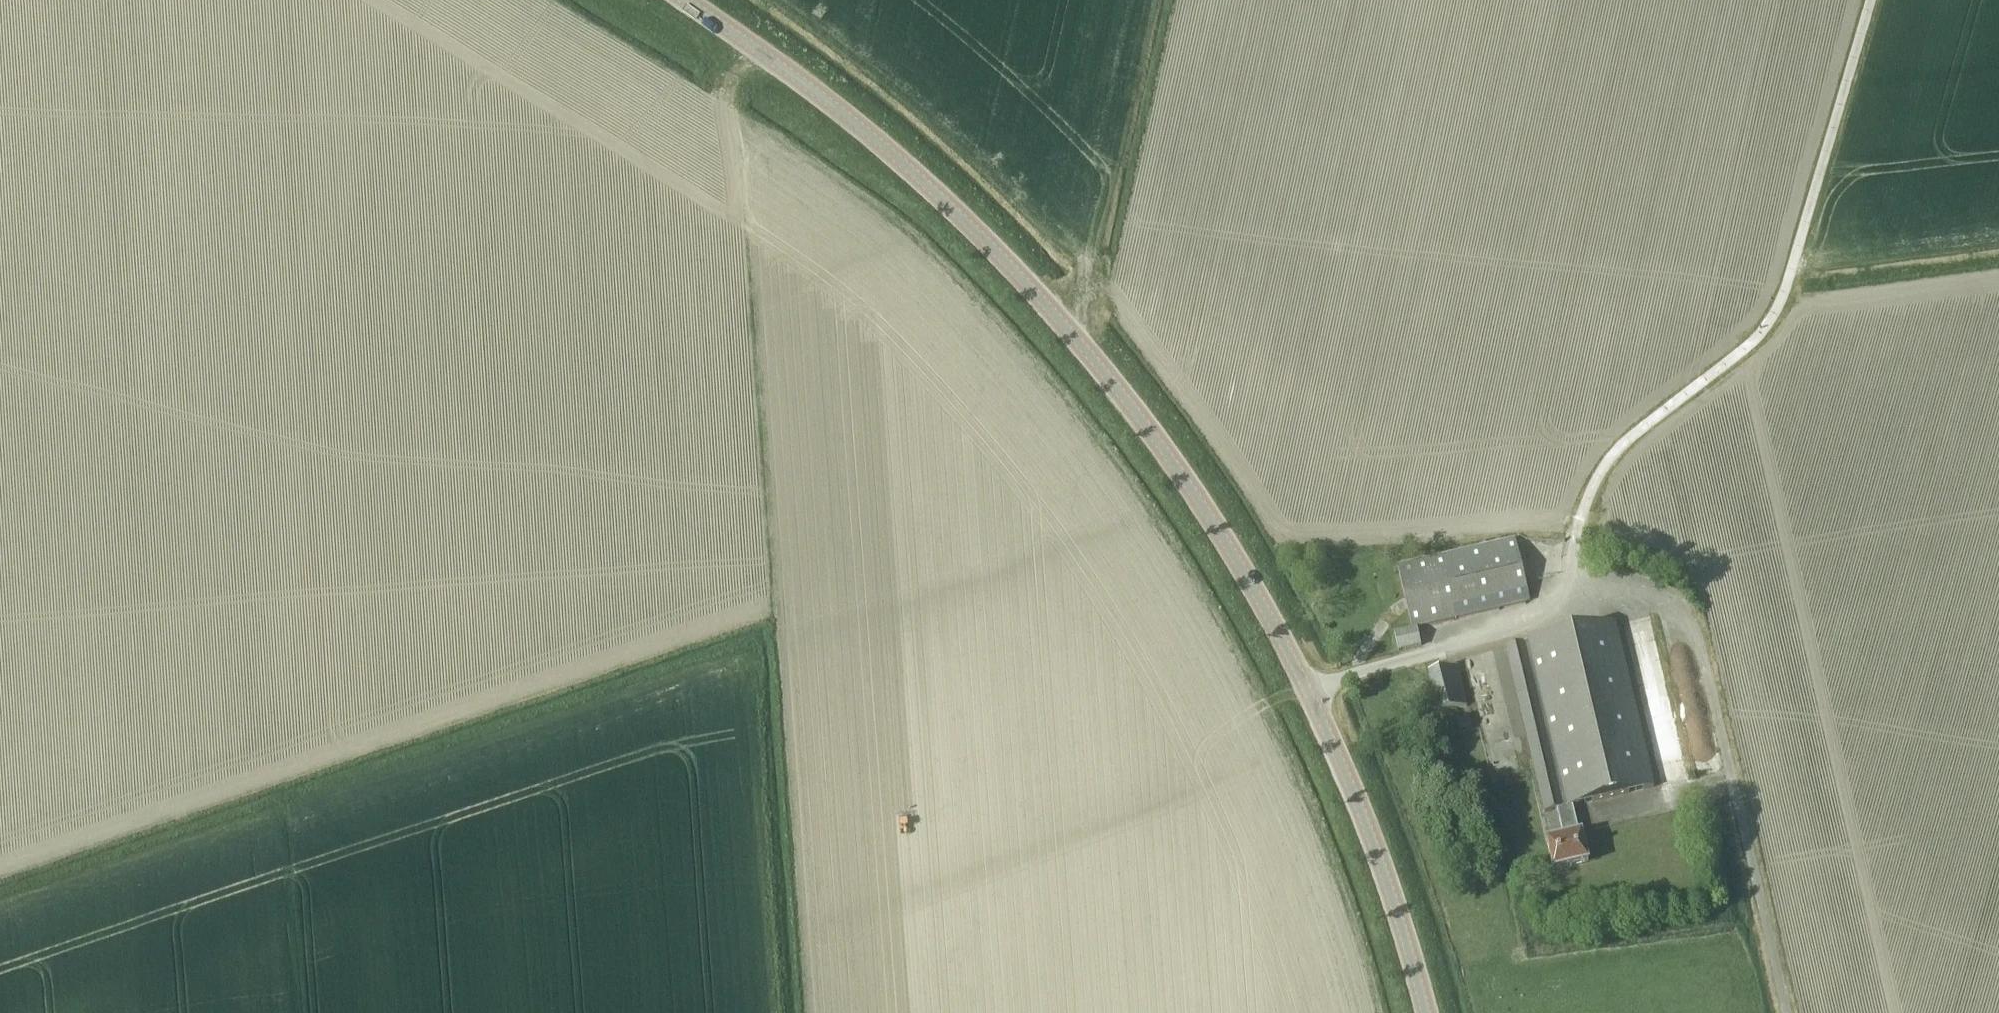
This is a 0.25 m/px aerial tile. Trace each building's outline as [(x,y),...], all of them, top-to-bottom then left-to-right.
[(1530,601),(1515,539),(1397,566),(1412,628),(1530,601)] [(1653,787),(1614,622),(1505,647),(1544,813),(1557,810),(1563,837),(1546,841),(1553,870),(1588,862),(1581,833),(1579,834),(1573,806),(1653,787)] [(1421,646),(1417,628),(1394,633),(1398,650),(1421,646)] [(1467,706),(1457,667),(1429,673),(1439,713),(1467,706)] [(1470,725),(1468,715),(1455,718),(1458,728),(1470,725)]
